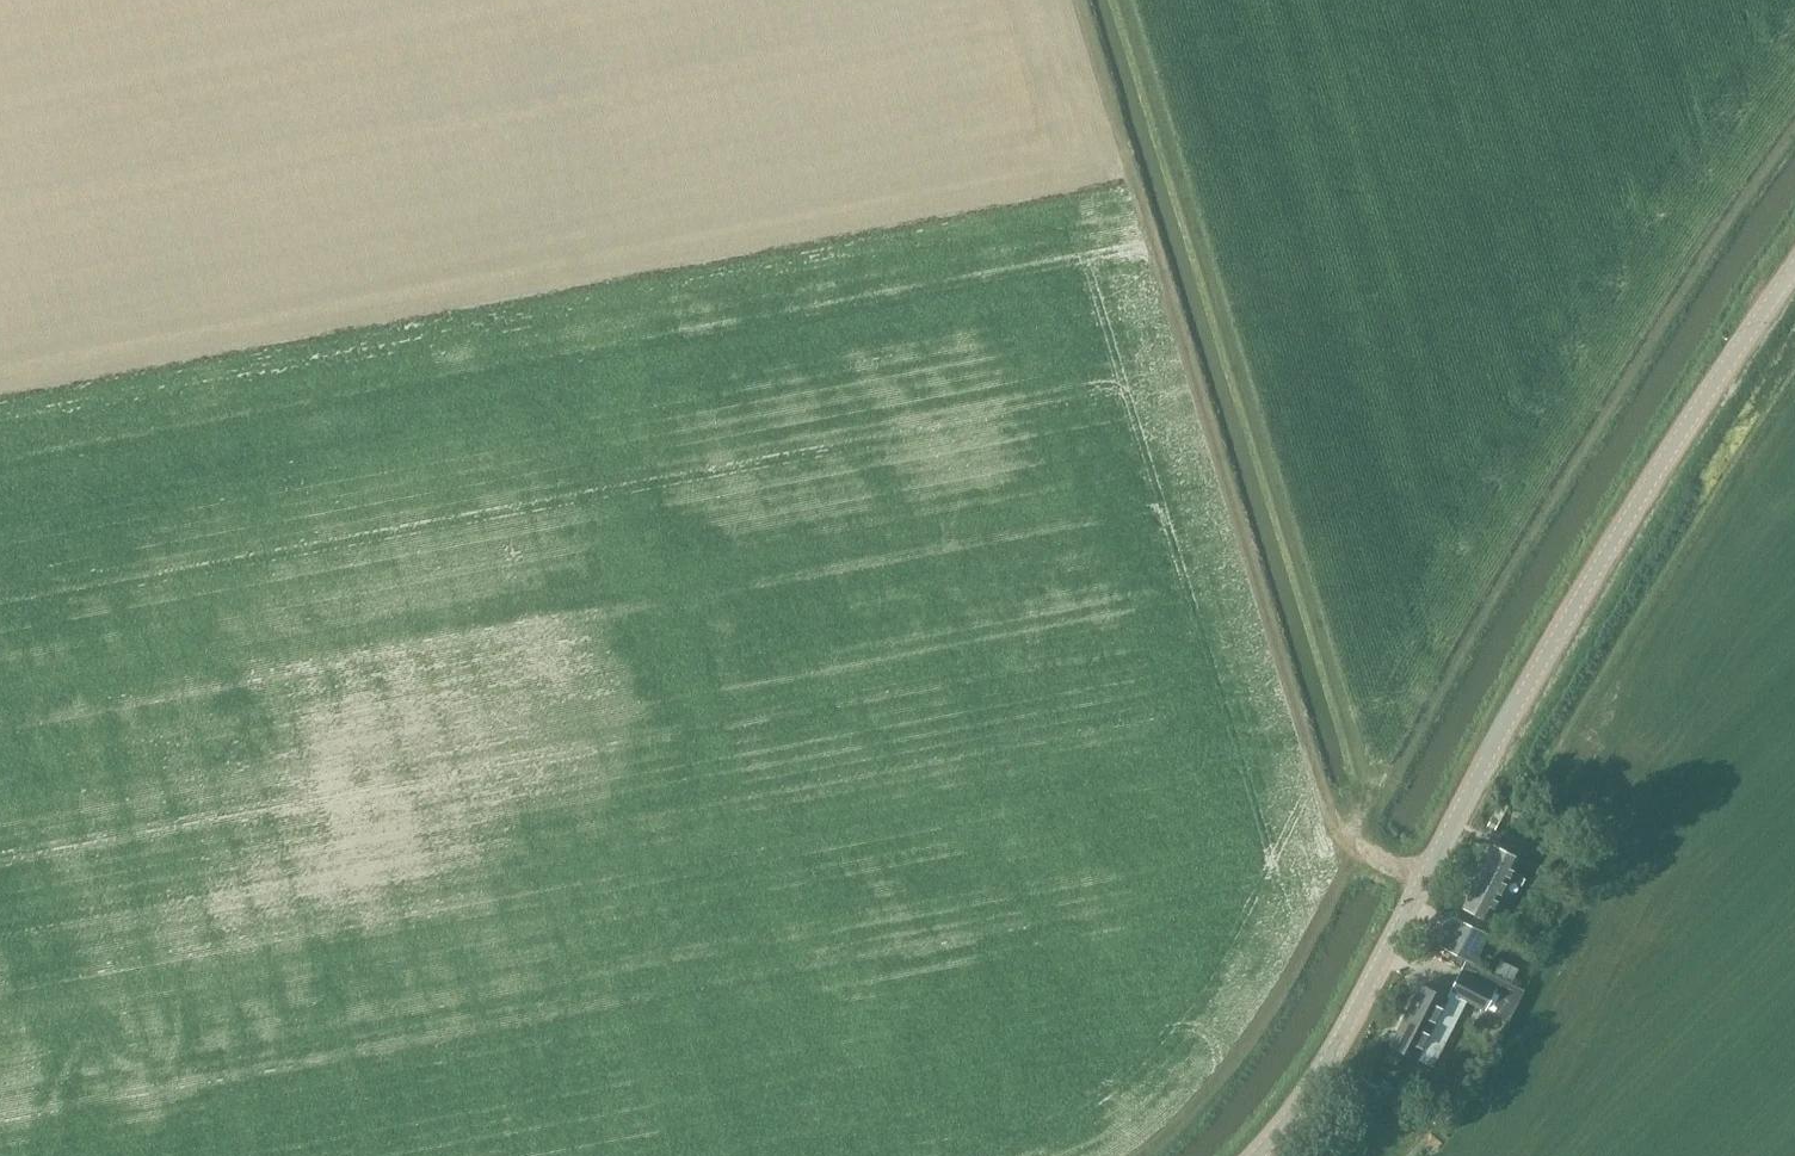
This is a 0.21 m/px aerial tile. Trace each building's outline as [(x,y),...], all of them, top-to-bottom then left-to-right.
[(1525,841),(1502,829),(1494,844),(1492,843),(1460,907),(1461,908),(1457,917),(1452,915),(1437,946),(1474,964),(1489,933),(1480,929),(1484,919),(1487,921),(1520,857),(1518,856),(1525,841)] [(1523,989),(1464,960),(1449,993),(1507,1021),(1523,989)] [(1449,997),(1420,982),(1388,1045),(1418,1060),(1449,997)]
